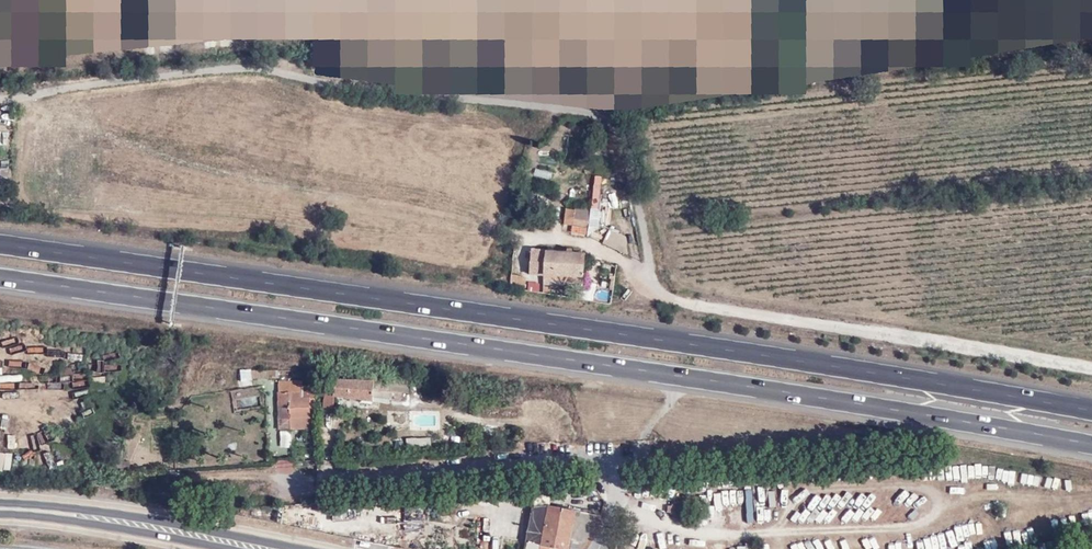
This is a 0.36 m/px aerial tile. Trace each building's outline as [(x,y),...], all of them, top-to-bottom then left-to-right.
[(566,206),(565,221),(588,223),(589,213),(574,211),(575,207),(566,206)] [(583,275),(585,253),(532,248),(531,271),(583,275)] [(250,370),(238,370),(238,384),(250,384),(250,370)] [(409,381),(332,377),(331,392),(319,391),(318,411),(334,412),(334,398),(370,400),(370,406),(372,406),(372,391),(408,393),(409,381)] [(303,399),(302,379),(278,380),(278,392),(276,392),(277,431),(291,430),(292,437),(313,436),(316,399),(303,399)] [(289,432),(278,434),(280,452),(292,450),(289,432)] [(16,436),(0,435),(0,471),(11,472),(13,454),(6,453),(7,448),(14,449),(16,436)] [(1070,491),(1073,482),(1049,475),(1046,485),(1070,491)] [(914,518),(930,506),(922,496),(906,508),(914,518)] [(680,515),(679,502),(667,503),(668,515),(680,515)] [(547,506),(535,507),(525,548),(578,548),(583,542),(585,543),(601,516),(547,506)] [(1050,523),(1030,525),(1031,536),(1051,534),(1050,523)]
